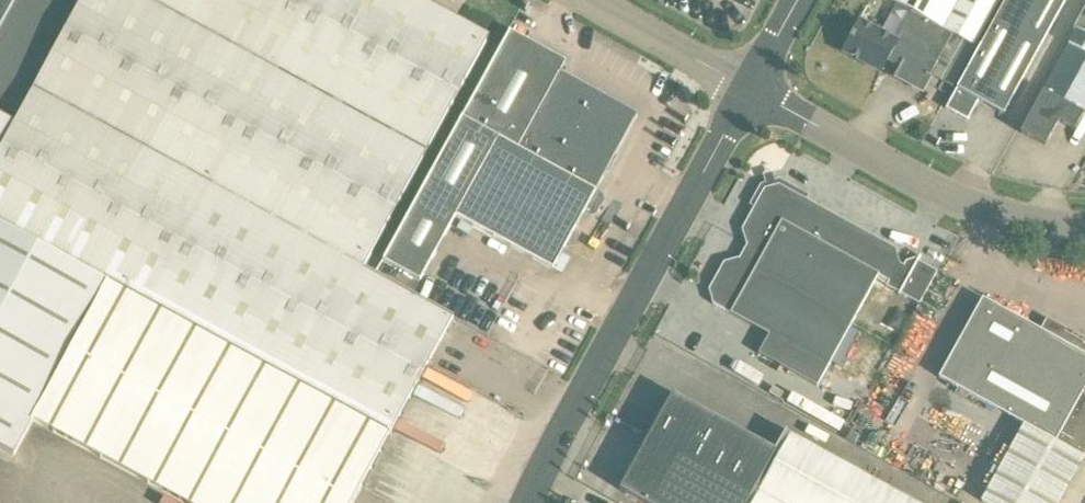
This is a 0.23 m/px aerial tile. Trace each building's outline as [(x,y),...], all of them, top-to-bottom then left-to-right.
[(15,455),(34,419),(188,502),(353,502),(455,318),(364,269),(490,39),(419,0),(0,0),(0,447),(15,455)] [(896,65),(898,60),(903,63),(896,75),(923,90),(953,35),(975,47),(1001,0),(889,0),(913,13),(897,42),(860,22),(843,52),(882,73),(888,61),(896,65)] [(997,18),(947,109),(968,120),(979,101),(1004,115),(1042,46),(1067,0),(1007,0),(997,18)] [(1084,112),(1084,9),(1075,27),(1078,29),(1021,133),(1041,144),(1054,119),(1075,131),(1084,112)] [(456,216),(530,257),(553,269),(585,211),(592,215),(597,214),(604,200),(603,195),(596,191),(638,114),(561,72),(567,61),(510,30),(383,261),(420,281),(456,216)] [(776,181),(766,184),(767,188),(765,189),(742,230),(747,244),(748,245),(740,259),(739,259),(725,263),(710,290),(714,304),(829,368),(879,276),(823,245),(839,217),(779,185),(777,185),(776,181)] [(918,261),(917,263),(912,270),(900,264),(896,249),(839,217),(823,245),(879,276),(890,282),(888,287),(920,305),(938,272),(918,261)] [(1084,457),(1084,344),(1045,322),(1040,331),(983,299),(939,378),(1025,425),(982,502),(1060,502),(1084,457)] [(897,311),(888,328),(900,334),(909,318),(897,311)] [(785,432),(774,451),(672,394),(646,442),(756,502),(914,502),(785,432)] [(646,442),(619,490),(643,502),(756,502),(646,442)]
